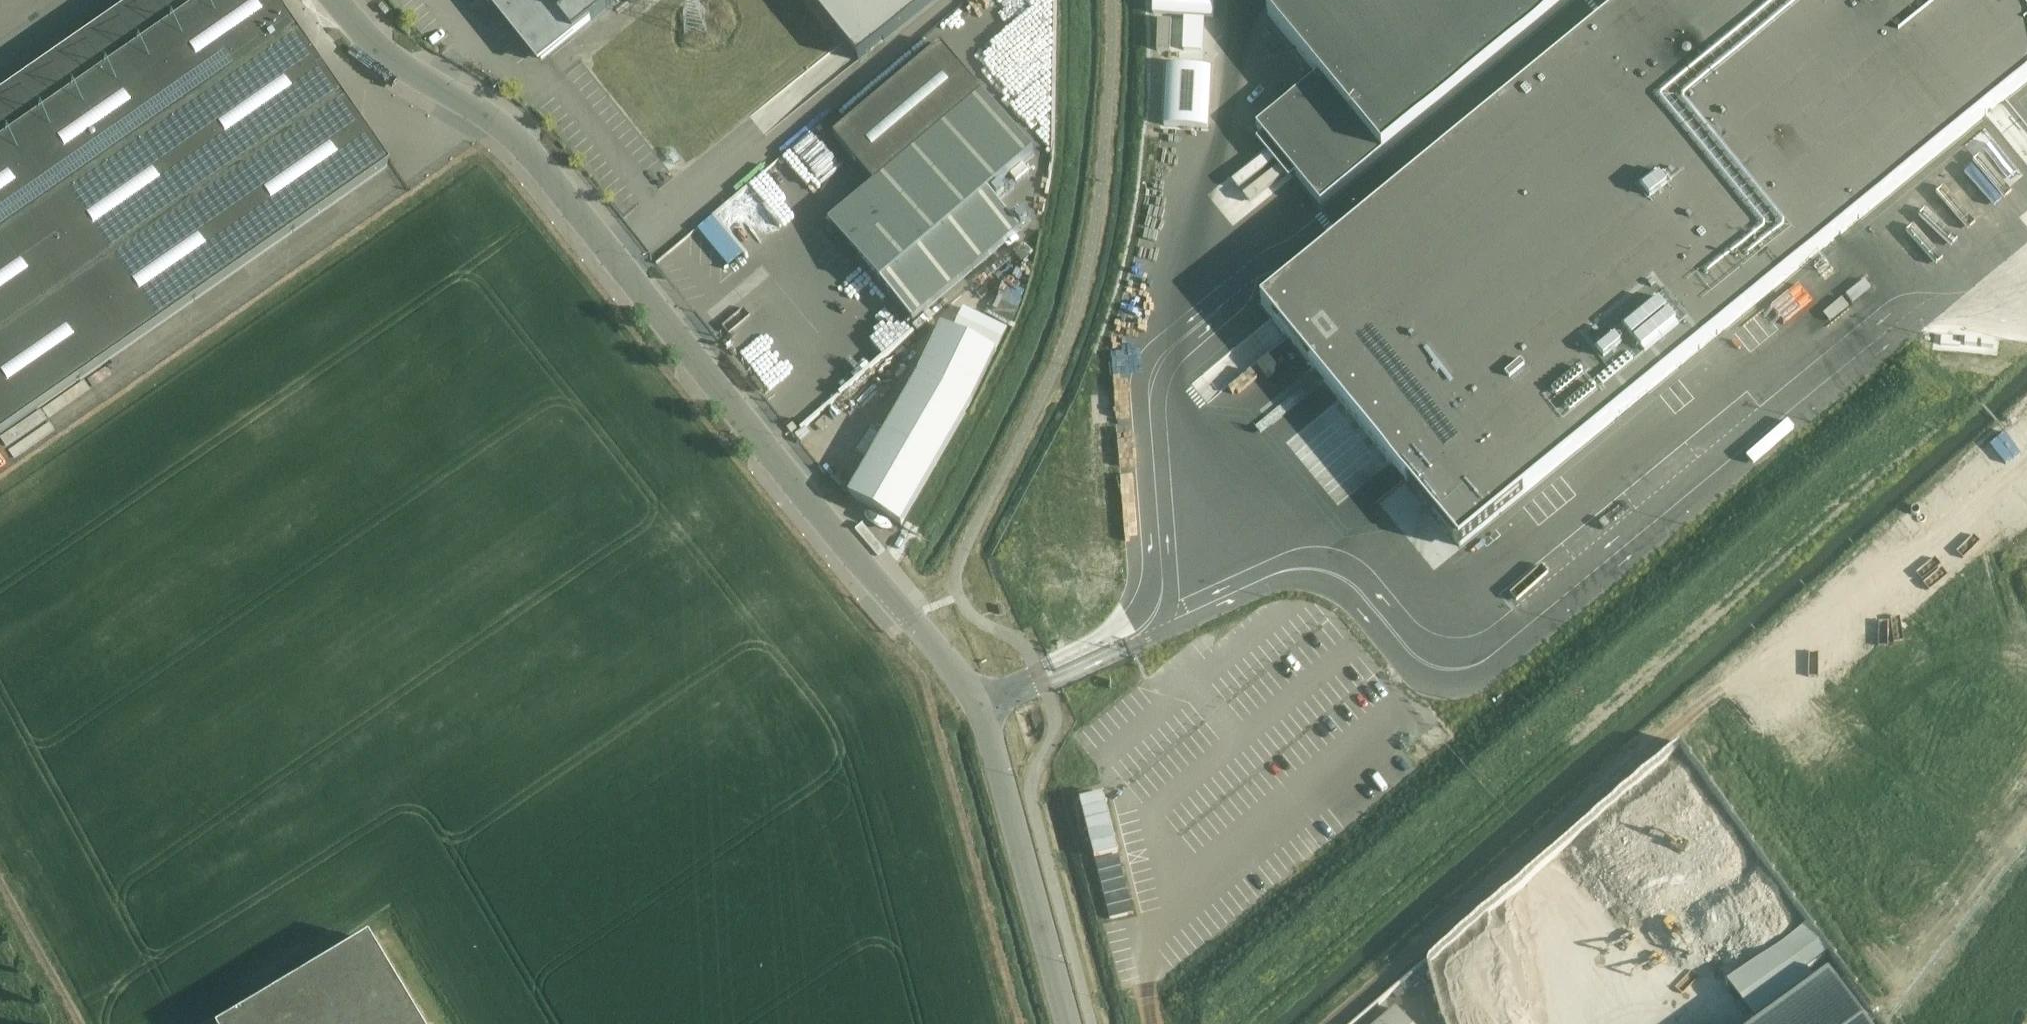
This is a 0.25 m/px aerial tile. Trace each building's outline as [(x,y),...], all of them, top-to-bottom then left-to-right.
[(386,167),(271,0),(207,0),(0,144),(0,435),(386,167)] [(121,5),(0,89),(0,144),(207,0),(125,0),(121,5)] [(579,108),(611,82),(576,38),(592,25),(591,24),(620,0),(493,0),(579,108)] [(860,62),(937,0),(810,0),(860,62)] [(1150,15),(1213,20),(1214,0),(1150,0),(1150,15)] [(1257,128),(1263,136),(1296,175),(1321,206),(1572,0),(1286,0),(1267,15),(1319,77),(1257,128)] [(1267,316),(1465,551),(2026,80),(2026,26),(2005,0),(1643,0),(1267,316)] [(1175,18),(1161,16),(1157,51),(1171,53),(1175,18)] [(1207,21),(1187,20),(1187,55),(1207,55),(1207,21)] [(875,185),(829,224),(881,286),(912,322),(1020,231),(989,194),(1035,156),(983,94),(982,94),(969,78),(941,45),(834,136),(861,169),(875,185)] [(1211,68),(1162,65),(1159,130),(1207,133),(1211,68)] [(920,375),(850,496),(901,526),(971,405),(996,354),(944,328),(920,375)] [(373,941),(235,1023),(422,1023),(373,941)] [(1767,1023),(1876,1023),(1877,1023),(1840,971),(1767,1023)] [(1382,1023),(1409,1023),(1398,1011),(1382,1023)]
